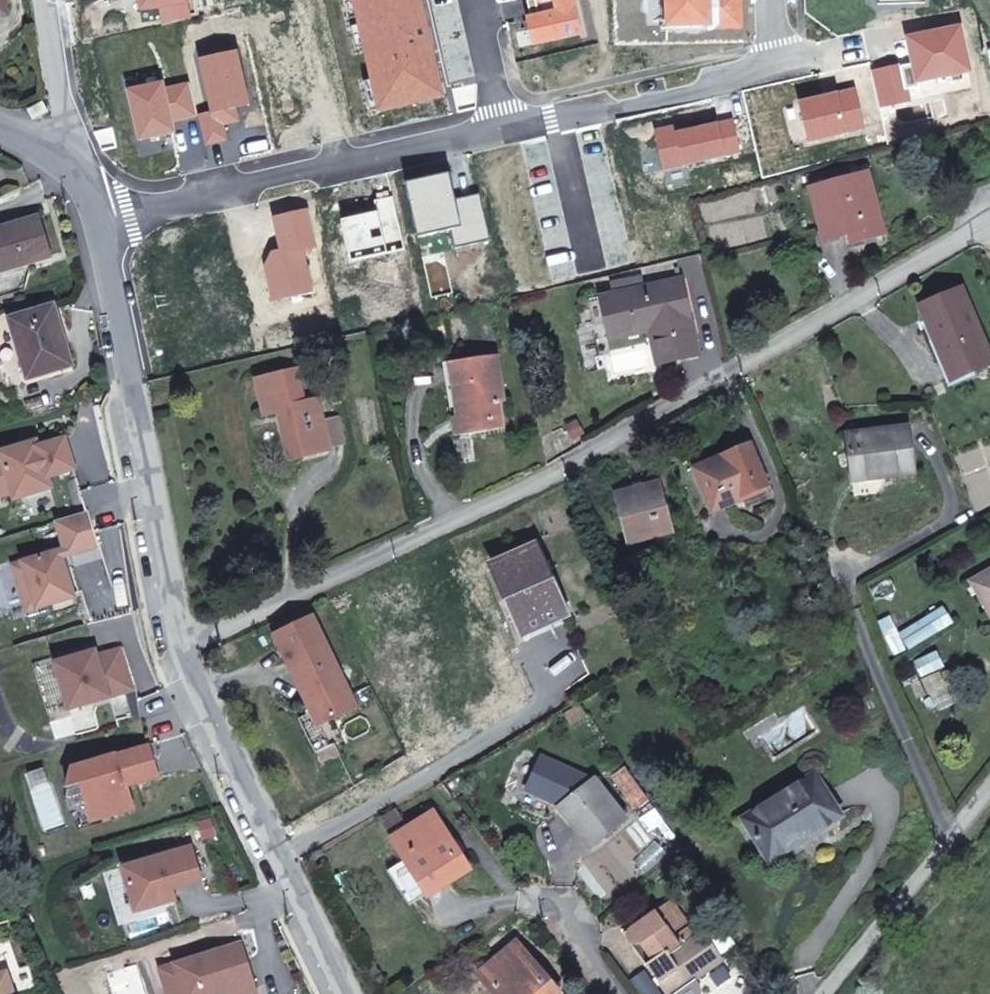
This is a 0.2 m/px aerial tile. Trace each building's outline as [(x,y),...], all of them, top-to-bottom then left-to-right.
[(49,111),(44,101),(28,110),(34,119),(49,111)] [(833,182),(830,170),(807,176),(810,189),(833,182)] [(869,176),(868,173),(833,182),(810,189),(823,232),(848,225),(850,233),(852,242),(885,233),(874,194),(869,176)] [(881,192),(876,174),(869,176),(874,194),(881,192)] [(39,217),(0,229),(0,271),(51,255),(39,217)] [(850,233),(848,225),(823,232),(825,240),(850,233)] [(644,288),(642,278),(612,284),(615,294),(644,288)] [(699,354),(682,279),(644,288),(615,294),(601,297),(610,339),(652,329),(660,363),(699,354)] [(962,289),(921,306),(953,379),(989,363),(989,355),(962,289)] [(72,364),(53,306),(10,319),(29,378),(72,364)] [(503,428),(499,402),(504,402),(497,355),(449,363),(458,419),(467,417),(469,434),(503,428)] [(469,434),(467,417),(458,419),(449,363),(443,364),(454,436),(469,434)] [(330,448),(318,399),(304,403),(296,370),(257,380),(266,414),(280,411),(291,458),(330,448)] [(323,419),(330,448),(346,444),(339,416),(323,419)] [(584,433),(577,420),(567,426),(574,439),(584,433)] [(915,473),(909,427),(848,435),(853,474),(891,470),(892,476),(915,473)] [(75,469),(66,439),(39,447),(37,441),(1,453),(3,459),(0,460),(0,496),(13,492),(15,498),(51,488),(48,477),(75,469)] [(768,484),(751,446),(696,469),(713,511),(732,503),(731,499),(768,484)] [(853,481),(892,476),(891,470),(853,474),(853,481)] [(664,507),(659,487),(623,497),(627,512),(633,511),(639,536),(670,528),(668,522),(664,507)] [(90,511),(58,521),(68,555),(100,546),(90,511)] [(639,536),(633,511),(627,512),(633,538),(639,536)] [(61,551),(14,565),(22,590),(38,585),(44,606),(75,596),(61,551)] [(558,602),(536,553),(498,571),(521,622),(558,606),(562,616),(563,616),(570,613),(564,599),(558,602)] [(971,581),(989,613),(989,570),(971,581)] [(38,585),(22,590),(28,611),(44,606),(38,585)] [(270,623),(276,634),(313,617),(307,606),(270,623)] [(562,616),(558,606),(521,622),(526,632),(562,616)] [(328,644),(313,617),(276,634),(310,705),(315,703),(324,722),(358,706),(328,644)] [(97,651),(55,663),(70,710),(134,690),(122,649),(98,656),(97,651)] [(324,722),(315,703),(310,705),(319,725),(324,722)] [(572,725),(587,715),(580,705),(565,715),(572,725)] [(159,777),(151,751),(121,760),(118,754),(73,768),(69,787),(83,783),(93,821),(135,808),(128,786),(159,777)] [(627,819),(596,779),(594,780),(543,757),(528,789),(562,805),(560,807),(570,821),(575,817),(596,843),(627,819)] [(636,793),(642,789),(624,763),(619,767),(636,793)] [(841,816),(816,774),(745,818),(771,860),(841,816)] [(410,829),(396,808),(380,819),(393,840),(410,829)] [(456,845),(435,813),(410,829),(393,840),(428,894),(470,868),(460,851),(456,853),(452,847),(456,845)] [(596,843),(575,817),(570,821),(592,847),(596,843)] [(123,868),(136,912),(176,900),(173,889),(203,880),(193,846),(123,868)] [(725,961),(721,955),(706,934),(704,931),(681,946),(673,933),(688,923),(672,900),(625,933),(636,950),(640,947),(650,962),(647,964),(667,993),(700,993),(702,987),(697,980),(725,961)] [(721,924),(706,934),(721,955),(736,945),(721,924)] [(243,942),(161,967),(170,993),(220,993),(228,991),(229,993),(254,993),(259,992),(243,942)] [(548,978),(544,981),(540,975),(543,972),(518,943),(481,975),(496,993),(558,993),(560,993),(548,978)] [(650,962),(640,947),(636,950),(647,964),(650,962)] [(6,972),(0,974),(0,993),(13,993),(6,972)]
